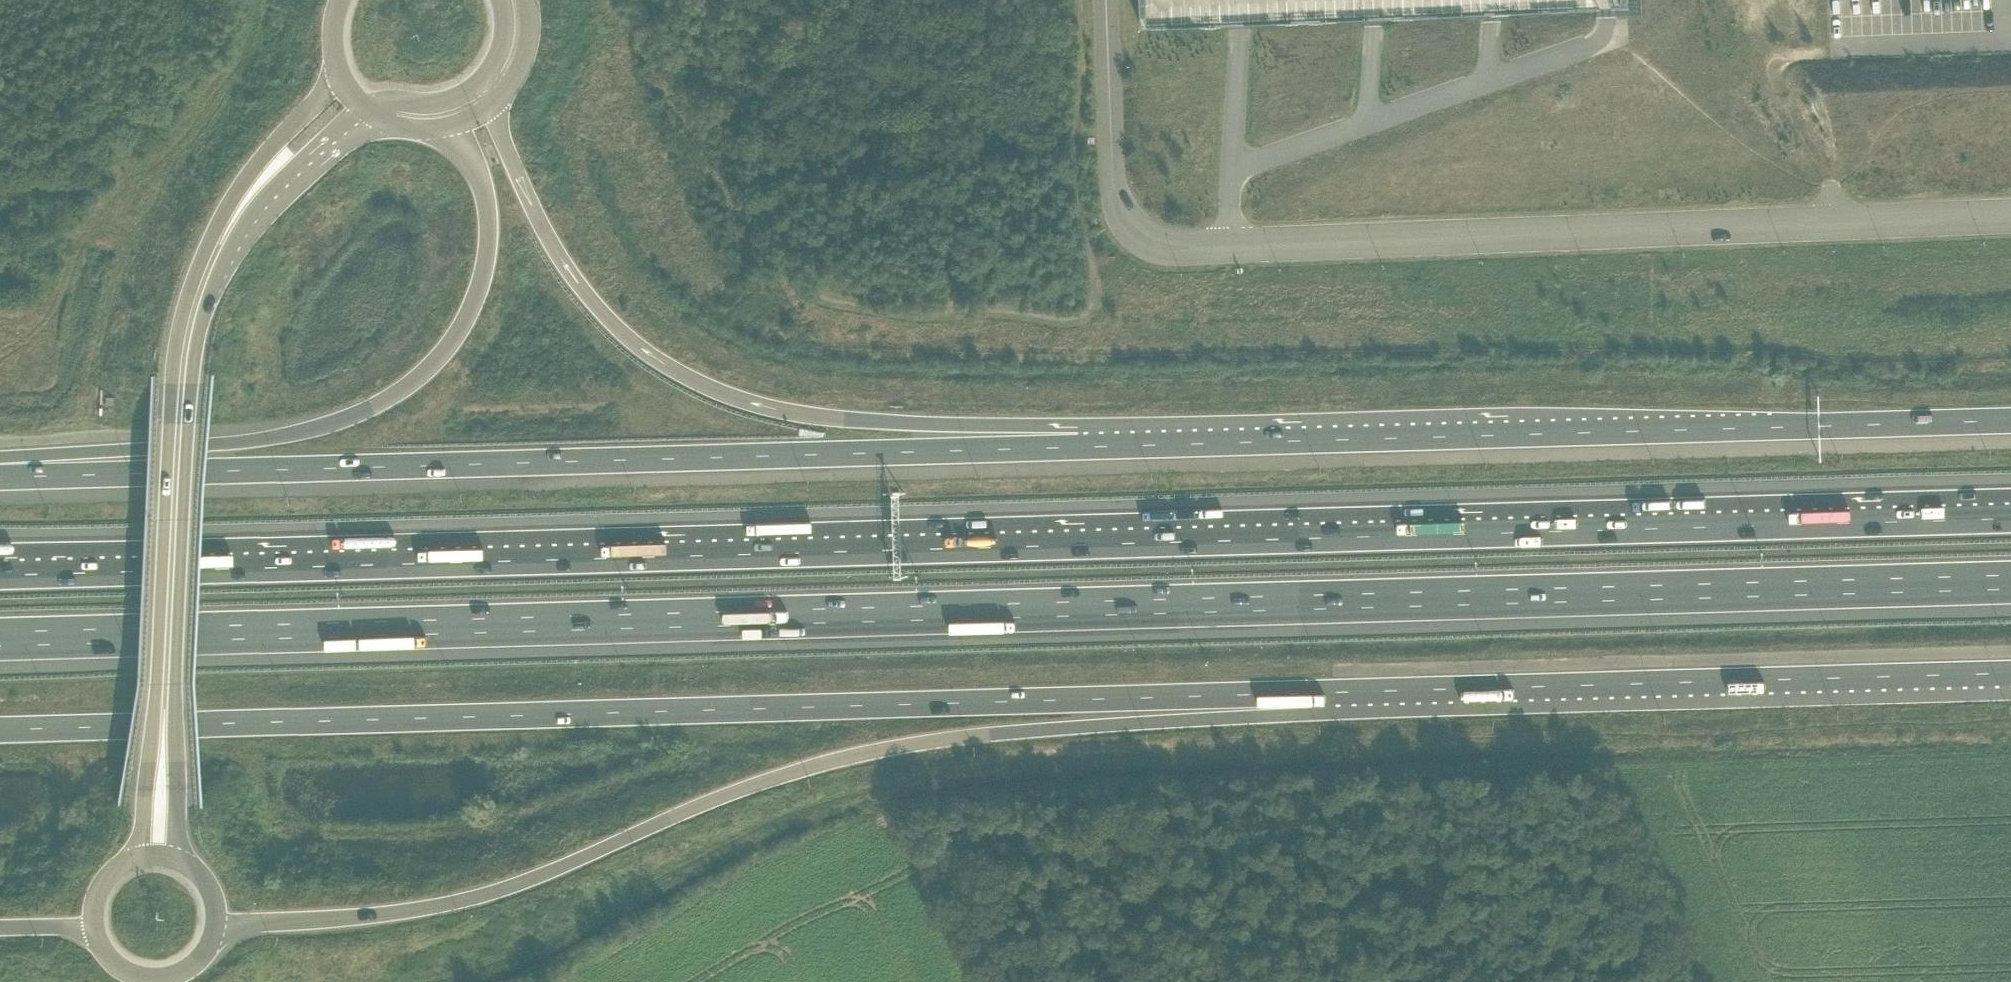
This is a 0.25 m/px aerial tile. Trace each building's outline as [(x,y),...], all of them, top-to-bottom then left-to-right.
[(1141,27),(1628,9),(1627,0),(1140,0),(1141,27)]
